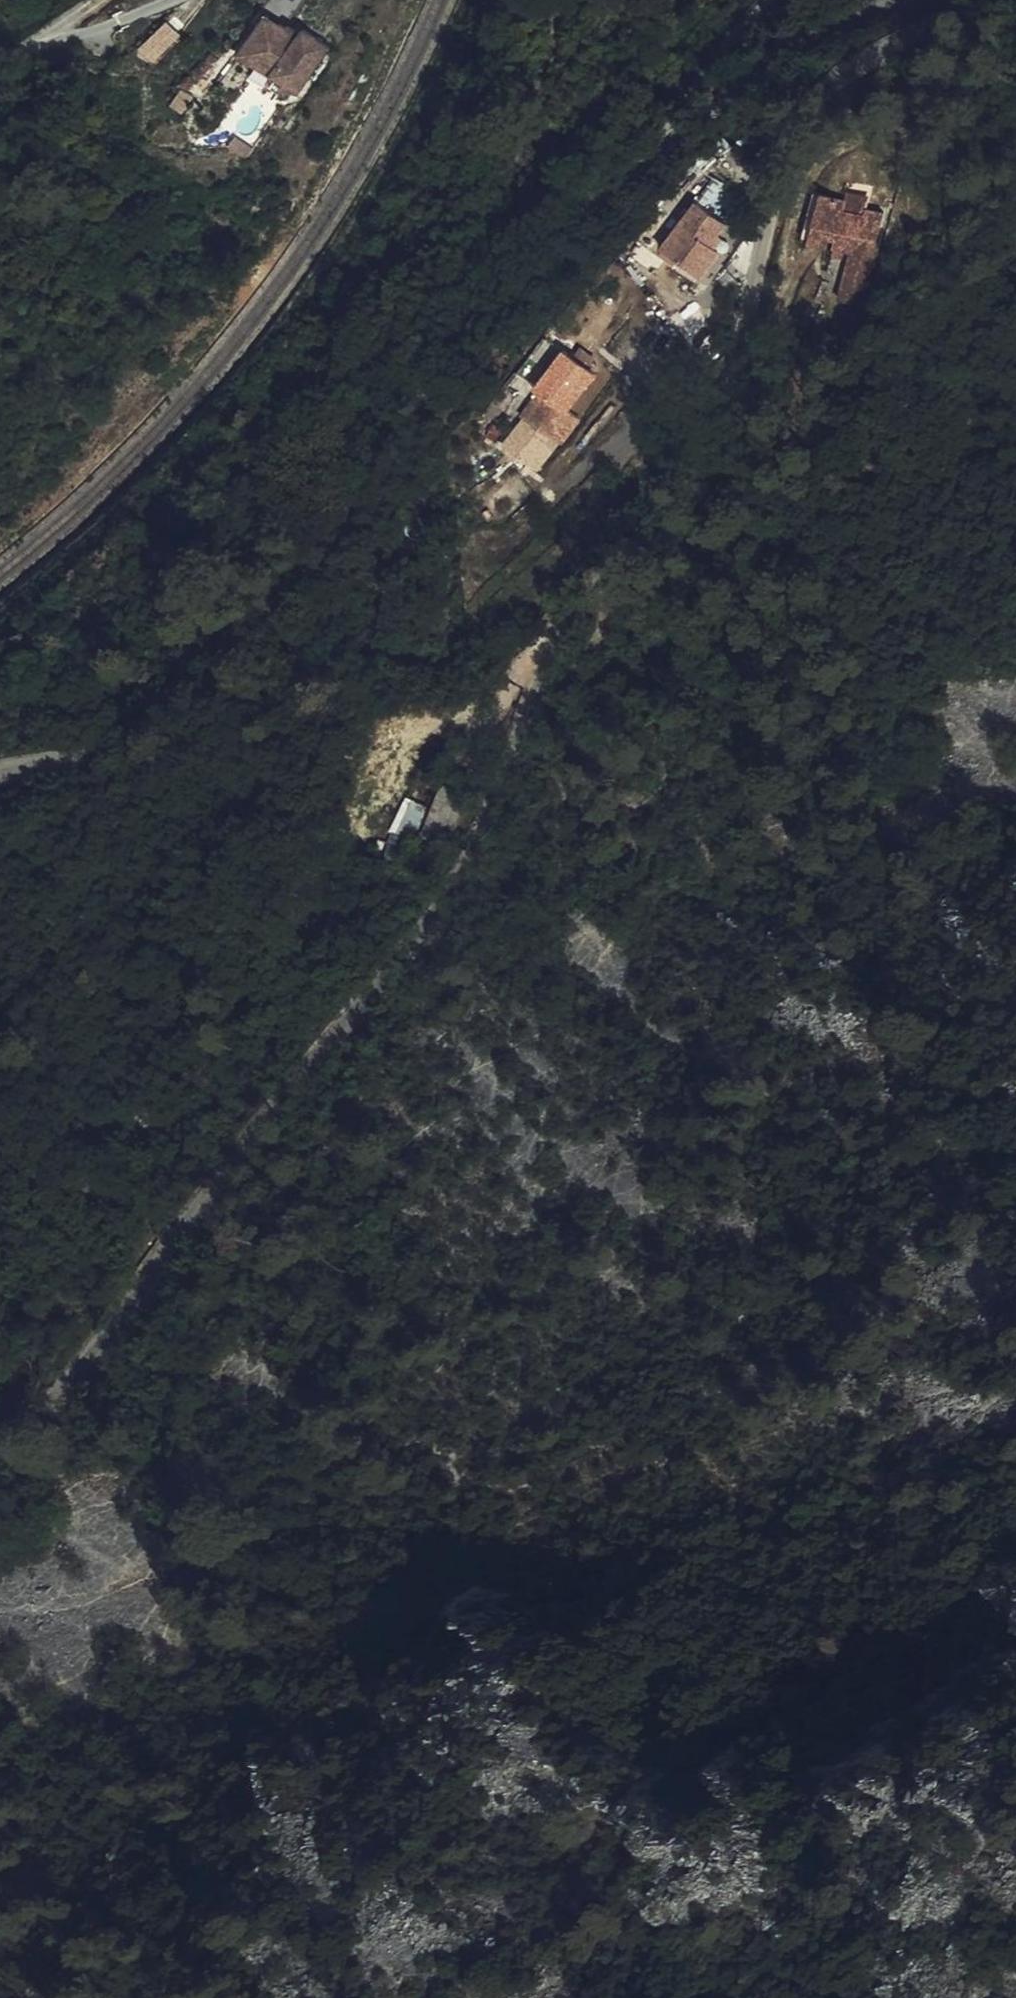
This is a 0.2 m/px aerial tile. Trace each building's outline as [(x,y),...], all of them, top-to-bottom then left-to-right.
[(171,16),(139,45),(153,61),(185,32),(171,16)] [(332,50),(306,33),(300,42),(288,34),(268,20),(242,60),(301,99),(332,50)] [(300,42),(306,33),(294,25),(288,34),(300,42)] [(719,175),(702,193),(721,211),(737,193),(719,175)] [(814,243),(826,198),(815,195),(800,254),(829,262),(833,249),(814,243)] [(826,198),(814,243),(833,249),(841,251),(838,257),(841,258),(857,263),(854,272),(845,308),(870,316),(889,247),(883,245),(891,221),(871,216),(869,224),(848,220),(851,203),(826,198)] [(706,255),(723,234),(693,211),(657,258),(696,288),(715,263),(706,255)] [(857,263),(841,258),(839,267),(854,272),(857,263)] [(567,369),(582,381),(588,372),(574,361),(567,369)] [(588,385),(582,381),(567,369),(558,362),(531,398),(537,403),(520,424),(555,454),(574,432),(561,421),(588,385)] [(440,782),(431,821),(457,827),(466,788),(440,782)]
